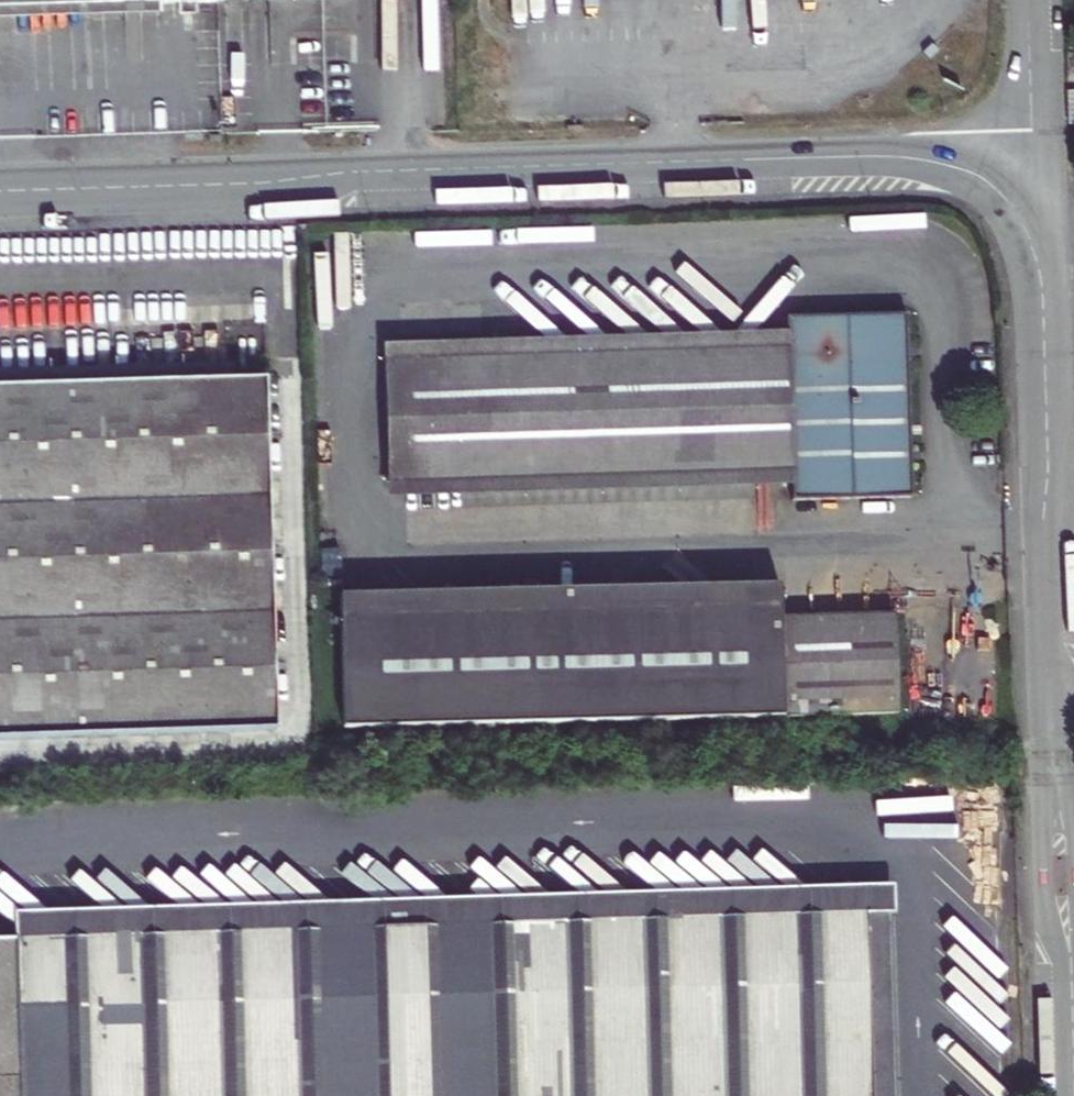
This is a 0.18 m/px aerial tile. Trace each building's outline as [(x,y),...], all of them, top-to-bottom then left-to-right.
[(260,0),(0,0),(0,8),(105,5),(161,3),(226,1),(260,0)] [(105,5),(0,8),(0,19),(161,14),(161,3),(105,5)] [(778,353),(376,369),(381,489),(780,474),(782,500),(898,500),(892,322),(777,324),(778,353)] [(278,734),(263,377),(0,387),(0,745),(278,734)] [(766,588),(330,604),(332,738),(886,722),(884,618),(767,624),(766,588)] [(0,944),(0,1095),(901,1095),(895,890),(16,916),(17,944),(0,944)]
